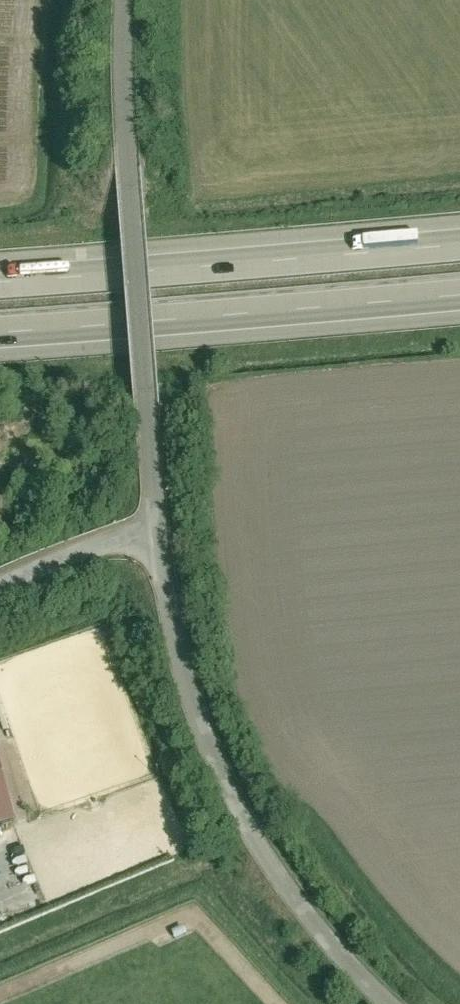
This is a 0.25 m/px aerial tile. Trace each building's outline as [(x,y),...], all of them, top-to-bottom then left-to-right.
[(15,823),(0,767),(0,827),(15,823)]
